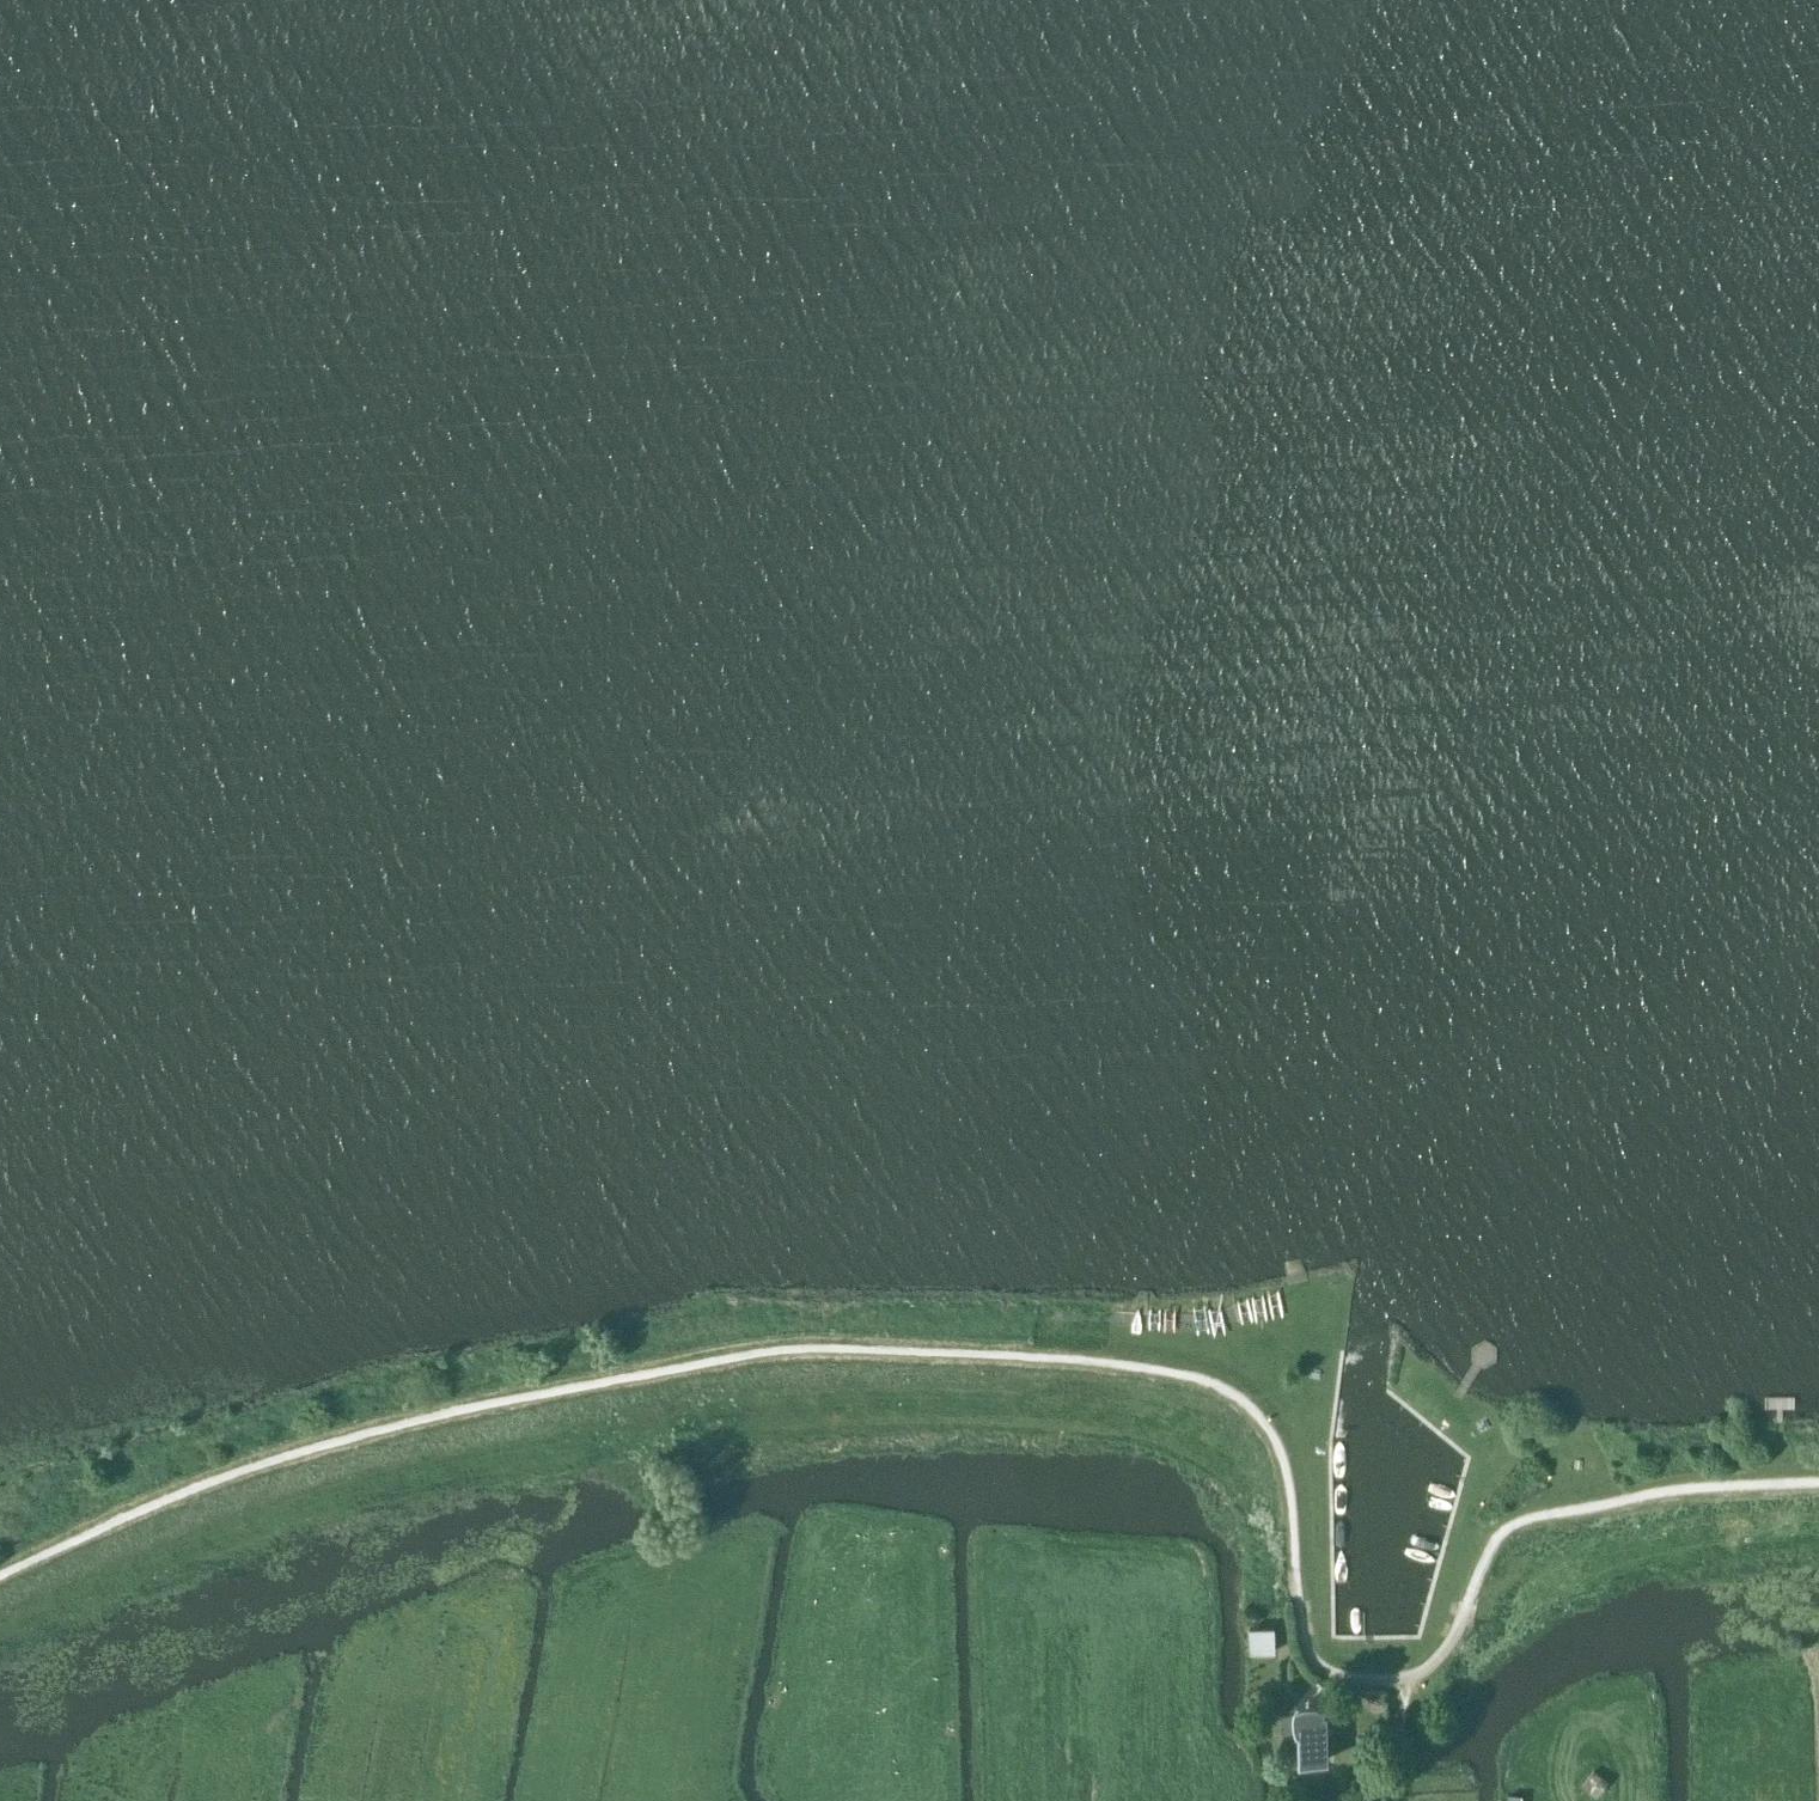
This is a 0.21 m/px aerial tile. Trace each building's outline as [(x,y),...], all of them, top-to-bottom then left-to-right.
[(1275,1624),(1250,1625),(1251,1649),(1275,1648),(1275,1624)] [(1332,1729),(1328,1729),(1328,1713),(1324,1714),(1326,1707),(1323,1706),(1317,1704),(1311,1704),(1303,1705),(1296,1706),(1295,1710),(1296,1719),(1298,1726),(1301,1730),(1302,1760),(1329,1759),(1328,1744),(1333,1744),(1332,1729)] [(1509,1793),(1508,1800),(1522,1800),(1522,1794),(1509,1793)]
